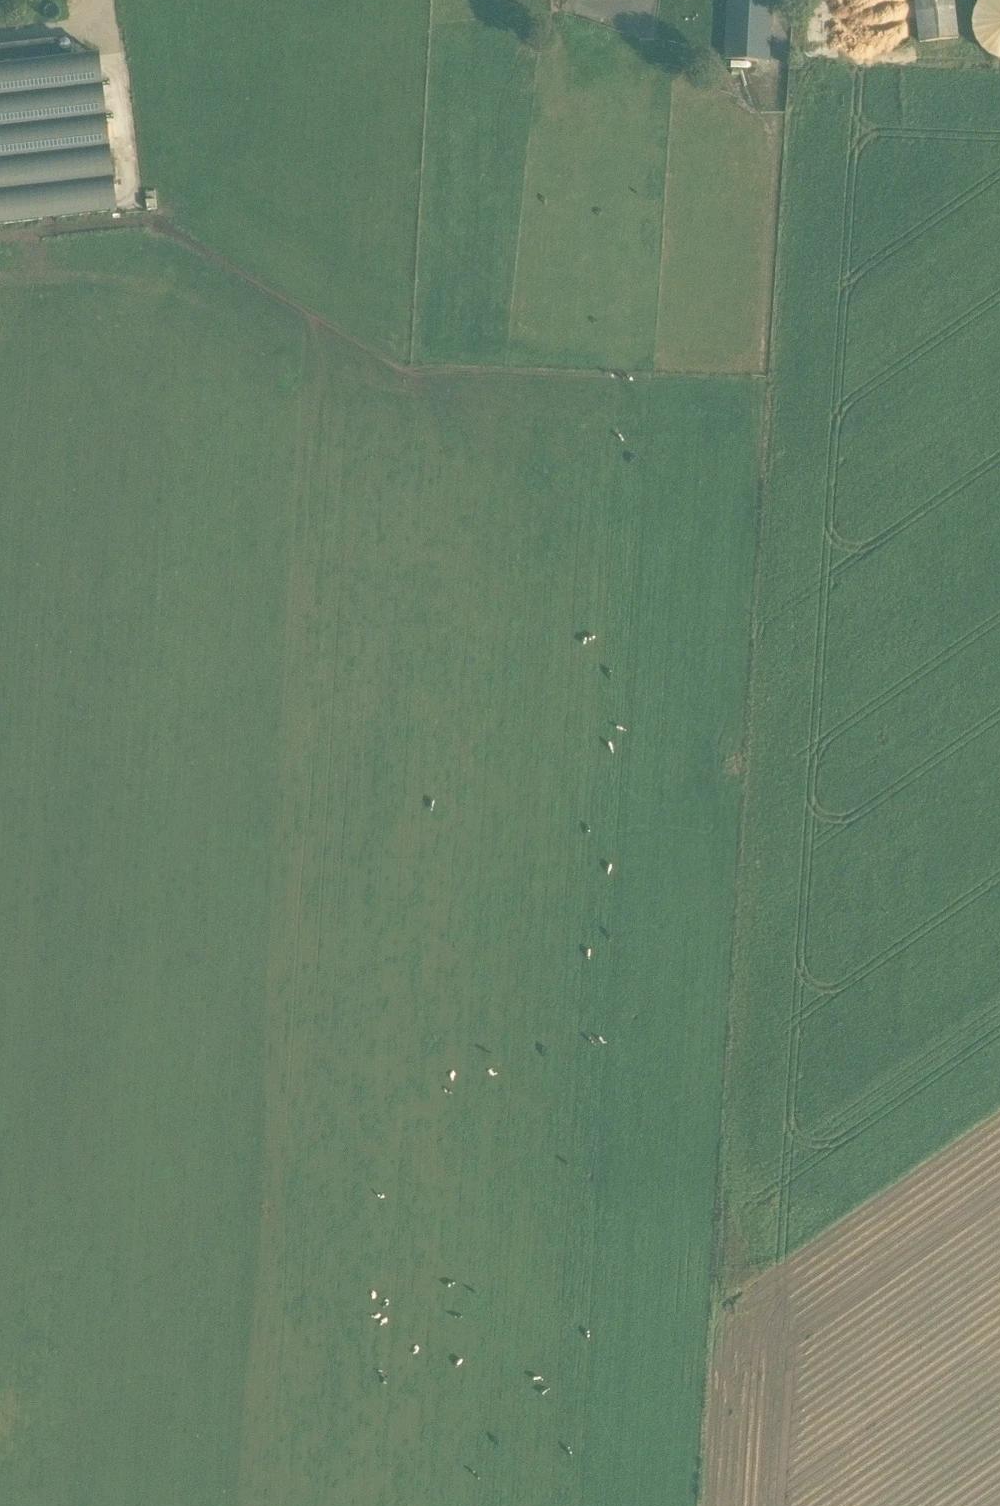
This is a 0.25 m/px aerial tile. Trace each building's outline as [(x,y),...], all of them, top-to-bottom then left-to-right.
[(774,0),(727,0),(723,59),(770,62),(774,0)] [(919,42),(940,40),(936,1),(949,0),(915,0),(919,42)] [(999,55),(999,0),(982,0),(975,51),(999,55)] [(99,56),(60,60),(57,40),(0,47),(0,224),(116,211),(99,56)]
